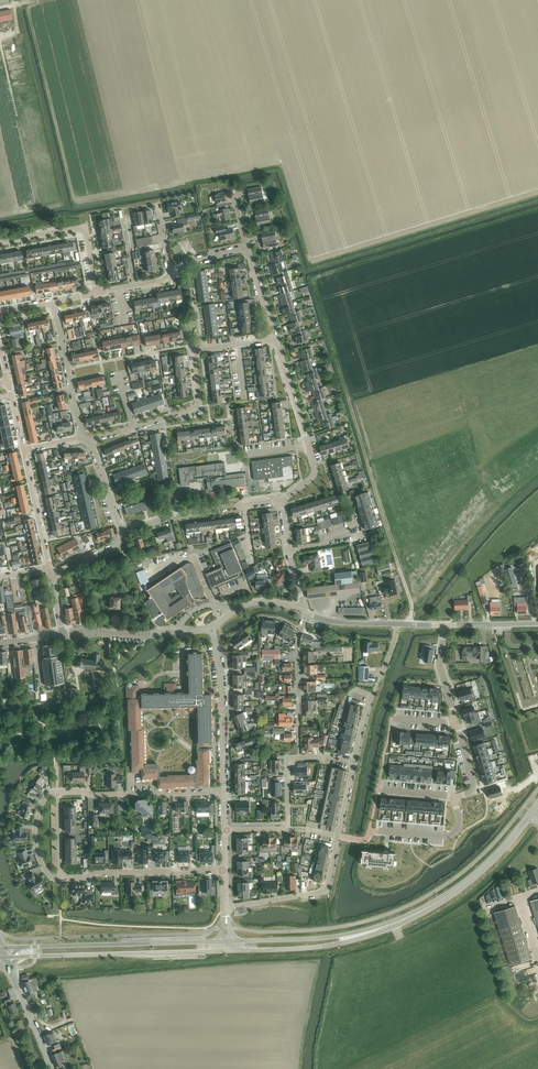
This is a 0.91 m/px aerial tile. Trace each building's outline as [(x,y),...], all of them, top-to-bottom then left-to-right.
[(0,12),(0,23),(13,20),(10,10),(0,12)] [(251,203),(263,200),(261,188),(248,191),(251,203)] [(213,202),(216,202),(217,207),(227,205),(225,193),(215,195),(215,196),(211,196),(213,202)] [(172,217),(180,216),(179,211),(182,210),(180,201),(167,203),(169,212),(171,212),(172,217)] [(218,217),(220,216),(221,221),(231,219),(228,209),(222,210),(222,207),(212,209),(212,212),(216,212),(218,217)] [(142,212),(144,224),(153,223),(152,221),(154,217),(151,216),(150,210),(147,211),(147,210),(146,210),(145,210),(145,211),(142,212)] [(258,225),(270,223),(268,210),(255,213),(258,225)] [(135,226),(133,226),(134,234),(138,233),(136,226),(144,224),(142,212),(133,214),(135,226)] [(178,224),(171,225),(172,233),(184,231),(183,226),(188,225),(188,222),(187,220),(201,218),(200,213),(186,216),(187,218),(177,220),(178,224)] [(108,219),(98,221),(100,228),(109,226),(113,225),(121,224),(120,221),(120,219),(114,220),(114,222),(112,222),(112,219),(108,219)] [(226,230),(225,225),(216,228),(217,234),(220,233),(222,241),(235,238),(233,228),(226,230)] [(100,228),(101,234),(111,233),(122,231),(121,226),(113,228),(113,229),(110,229),(109,226),(100,228)] [(264,247),(277,245),(275,232),(262,235),(264,247)] [(101,234),(102,241),(112,239),(111,233),(101,234)] [(146,237),(143,238),(144,242),(144,246),(146,245),(148,245),(151,245),(153,244),(151,237),(146,237)] [(107,247),(108,250),(116,249),(115,246),(114,239),(112,240),(112,239),(102,241),(103,248),(107,247)] [(61,244),(63,252),(70,251),(74,251),(72,242),(61,244)] [(54,245),(56,254),(63,252),(61,244),(54,245)] [(48,247),(49,255),(56,254),(54,245),(48,247)] [(40,248),(42,256),(49,255),(48,247),(40,248)] [(33,249),(35,257),(42,256),(40,248),(33,249)] [(28,259),(35,257),(33,249),(26,250),(28,259)] [(104,254),(106,261),(116,259),(114,253),(116,252),(116,249),(108,250),(108,254),(104,254)] [(145,259),(155,257),(154,250),(152,250),(149,251),(144,252),(145,259)] [(271,254),(274,264),(281,262),(285,261),(282,251),(271,254)] [(13,253),(15,261),(22,260),(21,252),(13,253)] [(6,254),(8,263),(15,261),(13,253),(6,254)] [(145,259),(147,265),(156,263),(155,257),(145,259)] [(106,261),(107,268),(117,266),(116,259),(106,261)] [(273,275),(277,274),(288,271),(284,272),(281,262),(274,264),(270,265),(273,275)] [(157,270),(156,263),(147,265),(148,272),(157,270)] [(230,269),(231,275),(241,274),(240,273),(240,269),(244,269),(243,263),(239,264),(239,266),(235,266),(236,269),(230,269)] [(108,275),(118,273),(120,272),(119,266),(117,266),(107,268),(108,275)] [(196,272),(197,279),(207,278),(207,279),(210,279),(210,276),(207,277),(206,271),(196,272)] [(279,281),(278,281),(279,284),(280,284),(291,281),(288,271),(277,274),(279,281)] [(231,275),(231,281),(241,280),(241,279),(241,275),(245,275),(244,272),(240,273),(241,274),(231,275)] [(119,280),(118,273),(108,275),(109,281),(119,280)] [(70,279),(72,287),(79,286),(77,278),(73,279),(73,276),(70,277),(70,279)] [(197,279),(198,287),(208,286),(208,287),(212,287),(211,284),(208,285),(207,279),(207,278),(197,279)] [(241,280),(231,281),(232,287),(242,286),(242,284),(246,284),(245,281),(245,278),(241,279),(241,280)] [(63,281),(65,289),(72,287),(70,279),(63,281)] [(178,290),(175,290),(174,291),(176,300),(182,299),(181,293),(184,293),(182,280),(178,280),(179,286),(178,286),(178,290)] [(56,282),(58,290),(65,289),(63,281),(56,282)] [(279,295),(290,292),(294,291),(291,281),(280,284),(283,294),(279,295)] [(43,284),(44,293),(52,291),(50,283),(43,284)] [(37,294),(44,293),(43,284),(35,286),(37,294)] [(232,287),(233,293),(243,292),(243,290),(242,287),(246,287),(246,284),(242,284),(242,286),(232,287)] [(198,287),(199,294),(209,293),(209,295),(213,294),(212,292),(209,292),(208,287),(208,286),(198,287)] [(29,287),(22,288),(24,296),(31,295),(29,287)] [(22,288),(16,289),(18,297),(24,296),(22,288)] [(16,289),(9,290),(11,298),(18,297),(16,289)] [(157,297),(158,304),(164,302),(162,293),(163,292),(163,289),(160,289),(161,293),(156,294),(157,297)] [(9,290),(2,292),(4,300),(11,298),(9,290)] [(233,293),(234,299),(244,298),(243,293),(247,292),(247,290),(243,290),(243,292),(233,293)] [(279,295),(282,305),(293,302),(290,292),(279,295)] [(210,301),(210,302),(214,302),(213,299),(210,300),(209,295),(209,293),(199,294),(200,303),(210,301)] [(151,298),(153,308),(159,307),(158,304),(157,297),(152,298),(152,294),(149,294),(150,298),(151,298)] [(145,299),(147,309),(153,308),(151,298),(150,298),(147,299),(146,295),(143,296),(144,299),(145,299)] [(139,300),(141,310),(147,309),(145,299),(144,299),(141,300),(140,296),(137,297),(138,300),(139,300)] [(135,311),(141,310),(139,300),(138,300),(135,301),(134,297),(132,298),(132,302),(133,301),(135,311)] [(239,303),(240,310),(250,308),(249,307),(249,304),(253,303),(252,299),(239,301),(239,303)] [(285,315),(289,314),(296,312),(296,311),(293,302),(282,305),(285,315)] [(96,305),(98,315),(104,313),(103,304),(96,305)] [(240,310),(240,316),(250,314),(250,313),(250,310),(254,309),(253,307),(249,307),(250,308),(240,310)] [(205,312),(206,318),(216,316),(216,313),(220,312),(220,309),(205,312)] [(289,314),(292,324),(299,322),(303,320),(300,310),(296,311),(296,312),(289,314)] [(78,313),(79,320),(81,327),(84,326),(83,322),(90,321),(88,311),(85,312),(85,311),(78,313)] [(240,316),(241,321),(251,320),(251,319),(251,315),(254,315),(254,312),(250,313),(250,314),(240,316)] [(64,316),(66,324),(69,324),(68,322),(73,321),(71,314),(64,316)] [(241,321),(242,327),(252,326),(252,325),(251,321),(255,321),(255,318),(251,319),(251,320),(241,321)] [(41,321),(42,328),(42,327),(43,331),(46,330),(45,327),(49,326),(48,319),(41,321)] [(34,322),(36,329),(42,328),(41,321),(34,322)] [(13,328),(9,329),(11,335),(12,335),(13,337),(13,339),(12,340),(14,348),(20,347),(18,338),(16,339),(16,336),(15,334),(21,333),(20,327),(19,326),(20,326),(19,323),(17,324),(16,322),(11,323),(12,328),(13,327),(13,328)] [(29,331),(36,329),(34,322),(27,324),(29,331)] [(206,324),(207,330),(218,329),(218,325),(222,325),(222,324),(221,322),(206,324)] [(295,334),(295,333),(302,331),(299,322),(292,324),(288,325),(291,335),(295,334)] [(256,324),(252,325),(252,326),(242,327),(243,333),(253,332),(252,327),(256,327),(256,324)] [(67,330),(69,340),(75,339),(74,333),(72,334),(71,329),(67,330)] [(302,331),(295,333),(298,343),(309,340),(306,330),(302,331)] [(142,334),(143,341),(145,341),(146,347),(152,345),(150,336),(144,337),(144,334),(142,334)] [(119,336),(121,348),(127,347),(125,337),(122,338),(121,335),(119,336)] [(113,339),(115,349),(121,348),(119,336),(113,337),(113,339)] [(99,344),(101,350),(103,350),(104,351),(109,350),(108,340),(102,342),(102,343),(99,344)] [(42,349),(43,353),(46,352),(47,356),(54,354),(53,347),(42,349)] [(256,354),(252,355),(252,358),(256,357),(256,356),(265,355),(264,348),(256,349),(256,354)] [(299,362),(314,358),(311,348),(300,351),(303,361),(299,362)] [(12,356),(13,363),(20,361),(19,357),(23,357),(22,353),(12,356)] [(47,356),(49,362),(56,361),(54,354),(47,356)] [(208,356),(209,363),(218,362),(218,361),(217,357),(221,357),(221,354),(217,354),(217,355),(208,356)] [(171,365),(175,364),(174,363),(183,362),(182,355),(174,357),(174,361),(170,362),(171,365)] [(253,364),(257,364),(257,363),(266,362),(265,355),(256,356),(256,357),(257,361),(253,361),(253,364)] [(303,372),(306,371),(313,368),(310,359),(314,358),(299,362),(303,372)] [(15,369),(22,368),(25,367),(31,366),(31,363),(29,364),(29,363),(26,364),(25,360),(20,361),(13,363),(15,369)] [(209,363),(210,370),(219,369),(219,368),(218,364),(222,364),(222,360),(218,361),(218,362),(209,363)] [(49,362),(50,369),(57,368),(56,361),(49,362)] [(171,369),(172,372),(175,371),(175,370),(184,369),(183,362),(174,363),(175,364),(175,368),(171,369)] [(254,371),(258,371),(258,369),(266,368),(266,362),(257,363),(257,364),(258,367),(254,368),(254,371)] [(129,374),(133,374),(139,373),(137,363),(131,364),(128,365),(129,374)] [(210,370),(211,377),(220,375),(219,375),(219,371),(223,370),(223,367),(219,368),(219,369),(210,370)] [(306,371),(309,381),(305,382),(306,382),(320,377),(317,367),(313,369),(313,368),(306,371)] [(15,369),(16,376),(23,375),(22,368),(15,369)] [(50,369),(52,376),(59,374),(57,368),(50,369)] [(255,375),(255,378),(259,377),(259,376),(267,375),(266,368),(258,369),(258,371),(259,374),(255,375)] [(175,371),(176,375),(168,376),(169,378),(172,378),(172,379),(177,378),(177,377),(185,376),(184,369),(175,370),(175,371)] [(52,376),(53,382),(60,381),(59,374),(52,376)] [(211,377),(212,383),(220,382),(220,381),(220,378),(224,377),(224,375),(223,374),(219,375),(220,375),(211,377)] [(16,376),(18,383),(25,382),(23,375),(16,376)] [(259,377),(255,378),(255,382),(256,385),(260,384),(260,383),(268,382),(267,375),(259,376),(259,377)] [(97,378),(98,385),(105,383),(103,376),(97,378)] [(173,385),(177,385),(177,384),(186,383),(185,376),(177,377),(177,378),(172,379),(173,385)] [(313,391),(319,388),(316,379),(320,377),(306,382),(309,392),(313,391)] [(61,388),(60,381),(53,382),(54,386),(50,387),(51,390),(61,388)] [(79,389),(85,388),(84,381),(77,382),(79,389)] [(212,383),(213,390),(221,389),(221,388),(221,384),(225,384),(224,381),(220,381),(220,382),(212,383)] [(18,383),(19,390),(26,388),(25,382),(18,383)] [(257,391),(261,391),(261,390),(269,389),(268,382),(260,383),(260,384),(260,388),(256,388),(257,391)] [(174,389),(174,391),(187,389),(186,383),(177,384),(177,385),(178,388),(174,389)] [(313,391),(316,400),(322,399),(322,398),(326,397),(323,387),(319,388),(313,391)] [(27,392),(26,388),(19,390),(21,397),(31,394),(30,391),(27,392)] [(213,390),(214,397),(222,396),(222,395),(222,391),(226,391),(225,388),(221,388),(221,389),(213,390)] [(175,396),(175,399),(180,398),(180,397),(187,396),(187,389),(174,391),(174,392),(178,392),(179,395),(175,396)] [(257,395),(258,398),(262,398),(262,397),(270,396),(269,389),(261,390),(261,391),(261,395),(257,395)] [(154,396),(153,396),(157,406),(164,404),(161,395),(162,395),(161,391),(158,392),(159,394),(154,396)] [(146,399),(149,409),(157,406),(153,396),(154,396),(153,393),(151,394),(152,397),(147,399),(146,399)] [(226,394),(222,395),(222,396),(214,397),(215,404),(223,403),(222,398),(226,397),(226,394)] [(57,399),(57,403),(64,401),(63,395),(56,396),(53,397),(53,400),(57,399)] [(139,401),(142,411),(149,409),(146,399),(147,399),(146,396),(143,396),(144,399),(140,401),(139,401)] [(22,402),(24,409),(30,408),(30,404),(38,402),(37,398),(32,399),(32,400),(22,402)] [(137,402),(132,404),(135,414),(142,411),(139,401),(140,401),(139,398),(136,399),(137,402)] [(312,402),(315,412),(325,408),(322,399),(316,400),(312,402)] [(66,408),(64,401),(57,403),(58,407),(55,407),(55,411),(59,410),(66,408)] [(271,412),(274,411),(273,410),(282,409),(281,402),(273,403),(273,408),(268,409),(269,412),(271,412)] [(237,409),(238,416),(247,415),(247,414),(246,409),(251,409),(251,406),(245,406),(246,407),(237,409)] [(98,413),(99,416),(100,422),(107,421),(106,414),(105,411),(102,412),(101,407),(97,407),(98,410),(97,410),(98,413)] [(24,409),(25,416),(32,414),(30,408),(24,409)] [(318,421),(322,420),(332,417),(331,413),(327,414),(325,408),(315,412),(318,421)] [(269,416),(269,419),(275,418),(274,418),(283,416),(282,409),(273,410),(274,411),(271,412),(272,416),(269,416)] [(113,413),(114,419),(121,418),(119,411),(113,413)] [(48,415),(51,427),(56,426),(58,433),(64,431),(63,423),(62,419),(57,420),(55,413),(48,415)] [(106,414),(107,421),(114,419),(113,413),(106,414)] [(238,416),(239,423),(248,422),(248,421),(247,416),(252,416),(252,413),(247,414),(247,415),(238,416)] [(25,416),(27,423),(33,421),(32,414),(25,416)] [(87,425),(95,424),(100,422),(99,416),(88,418),(87,415),(85,415),(85,419),(87,425)] [(270,426),(275,426),(275,425),(284,424),(283,416),(274,418),(275,418),(269,419),(274,419),(275,423),(270,423),(270,426)] [(335,427),(332,417),(322,420),(325,430),(335,427)] [(239,423),(240,430),(249,429),(249,428),(248,424),(253,423),(253,420),(248,421),(248,422),(239,423)] [(27,423),(29,431),(35,430),(33,421),(27,423)] [(63,423),(64,431),(71,430),(70,422),(63,423)] [(271,434),(276,433),(276,432),(285,431),(284,424),(275,425),(275,426),(276,430),(270,431),(271,434)] [(220,436),(221,436),(224,435),(225,439),(228,439),(227,434),(226,434),(225,426),(219,427),(220,436)] [(213,437),(214,437),(218,436),(218,440),(221,440),(221,436),(220,436),(219,427),(212,428),(213,437)] [(240,430),(241,437),(250,436),(250,435),(249,431),(254,430),(253,427),(249,428),(249,429),(240,430)] [(206,438),(207,437),(211,437),(211,441),(214,441),(214,437),(213,437),(212,428),(205,429),(206,438)] [(29,431),(30,438),(37,436),(36,435),(39,434),(38,429),(35,430),(29,431)] [(199,438),(200,438),(204,438),(205,442),(208,441),(207,437),(206,438),(205,429),(198,430),(199,438)] [(194,439),(197,439),(198,443),(201,442),(200,438),(199,438),(198,430),(192,431),(193,439),(194,439)] [(186,440),(187,440),(191,440),(191,443),(194,443),(194,439),(193,439),(192,431),(185,432),(186,440)] [(272,438),(272,441),(277,440),(277,439),(286,438),(285,431),(276,432),(276,433),(277,437),(272,438)] [(187,444),(187,440),(186,440),(185,432),(178,432),(179,441),(184,440),(184,444),(187,444)] [(150,435),(151,441),(161,440),(160,433),(150,435)] [(241,437),(242,445),(250,444),(250,438),(255,437),(254,435),(250,435),(250,436),(241,437)] [(341,444),(343,449),(350,447),(347,438),(346,435),(339,437),(340,440),(341,444)] [(126,447),(126,448),(130,447),(131,451),(134,449),(132,446),(130,440),(124,442),(124,444),(126,447)] [(152,444),(153,449),(163,448),(161,440),(151,441),(145,442),(145,445),(152,444)] [(334,444),(336,451),(343,449),(341,444),(340,440),(334,442),(334,444)] [(117,445),(119,451),(126,448),(126,447),(124,444),(124,442),(117,445)] [(327,444),(330,453),(336,451),(334,444),(334,442),(327,444)] [(320,446),(323,455),(330,453),(327,444),(320,446)] [(110,447),(113,454),(119,451),(117,445),(110,447)] [(109,455),(113,454),(110,447),(104,450),(106,456),(108,459),(110,458),(109,455)] [(153,452),(154,457),(164,455),(163,448),(153,449),(149,450),(150,453),(153,452)] [(10,456),(11,461),(17,459),(16,452),(6,454),(6,457),(10,456)] [(36,454),(38,461),(45,460),(44,456),(47,455),(47,452),(36,454)] [(154,459),(155,464),(165,463),(164,455),(154,457),(151,457),(151,460),(154,459)] [(293,456),(252,461),(254,480),(268,479),(269,482),(294,479),(292,466),(294,466),(293,456)] [(38,461),(40,468),(46,467),(45,460),(38,461)] [(331,465),(333,472),(342,469),(340,462),(331,465)] [(152,466),(153,467),(156,467),(157,471),(166,470),(165,463),(155,464),(152,465),(152,466)] [(188,467),(179,468),(181,486),(190,485),(190,483),(198,482),(198,479),(207,478),(207,482),(208,491),(226,489),(224,476),(227,475),(225,463),(218,463),(208,465),(197,466),(196,466),(188,467)] [(136,467),(140,476),(147,473),(144,464),(136,467)] [(12,467),(14,474),(20,472),(19,466),(12,467)] [(128,469),(132,479),(140,476),(136,467),(128,469)] [(121,472),(125,481),(132,479),(128,469),(121,472)] [(333,472),(336,479),(345,476),(342,469),(333,472)] [(168,479),(166,470),(157,471),(153,472),(154,473),(154,475),(157,474),(158,481),(168,479)] [(15,481),(22,479),(20,472),(14,474),(15,478),(11,479),(12,481),(15,481)] [(116,484),(125,481),(121,472),(113,475),(116,484)] [(224,476),(226,489),(246,486),(244,475),(247,475),(247,473),(244,473),(227,475),(224,476)] [(84,474),(74,476),(75,484),(86,481),(84,474)] [(336,479),(338,485),(347,482),(345,476),(336,479)] [(44,488),(51,487),(53,486),(53,482),(57,481),(57,478),(53,479),(49,480),(42,481),(44,488)] [(86,481),(75,484),(77,491),(88,489),(86,481)] [(349,489),(347,482),(338,485),(340,492),(349,489)] [(17,489),(18,493),(24,491),(23,485),(16,486),(13,487),(13,490),(17,489)] [(44,488),(45,495),(56,493),(55,489),(52,490),(51,487),(44,488)] [(88,489),(77,491),(79,499),(89,496),(88,489)] [(18,493),(19,500),(26,498),(24,491),(18,493)] [(368,492),(355,496),(359,507),(372,503),(368,492)] [(332,496),(334,505),(341,503),(338,494),(332,496)] [(46,498),(48,505),(60,502),(60,500),(56,500),(56,499),(54,500),(53,496),(46,498)] [(89,496),(79,499),(80,506),(91,504),(89,496)] [(325,498),(328,507),(334,505),(332,496),(325,498)] [(155,498),(125,508),(127,516),(157,506),(155,498)] [(318,500),(321,509),(328,507),(325,498),(318,500)] [(312,502),(315,511),(321,509),(318,500),(312,502)] [(48,505),(49,511),(56,510),(58,509),(57,505),(61,504),(60,502),(48,505)] [(305,504),(308,514),(315,511),(312,502),(305,504)] [(372,503),(359,507),(362,518),(375,514),(372,503)] [(91,504),(80,506),(82,513),(93,511),(91,504)] [(298,507),(301,516),(308,514),(305,504),(298,507)] [(19,514),(29,512),(27,505),(21,506),(22,510),(18,511),(19,514)] [(295,518),(298,517),(300,524),(296,524),(296,527),(304,527),(303,524),(303,523),(303,522),(301,516),(298,507),(292,509),(295,518)] [(93,511),(82,513),(84,521),(94,519),(93,511)] [(263,514),(264,521),(273,520),(272,513),(263,514)] [(50,518),(52,524),(59,522),(58,520),(61,519),(61,517),(66,516),(65,514),(63,514),(63,515),(57,516),(51,517),(50,518)] [(375,514),(362,518),(366,530),(379,525),(375,514)] [(14,518),(7,520),(8,525),(16,524),(21,522),(20,517),(14,518)] [(236,518),(237,526),(244,525),(243,517),(236,518)] [(24,520),(26,527),(33,526),(32,518),(24,520)] [(229,519),(230,527),(230,530),(234,530),(235,530),(234,526),(237,526),(236,518),(229,519)] [(94,519),(84,521),(85,529),(96,526),(94,519)] [(222,520),(223,528),(230,527),(229,519),(222,520)] [(215,521),(216,529),(223,528),(222,520),(215,521)] [(264,521),(265,528),(274,527),(273,520),(264,521)] [(320,522),(322,529),(329,527),(327,520),(320,522)] [(208,522),(209,530),(216,529),(215,521),(208,522)] [(200,523),(201,531),(209,530),(208,522),(200,523)] [(187,533),(194,532),(193,523),(186,524),(187,533)] [(193,523),(194,532),(201,531),(200,523),(193,523)] [(26,527),(27,535),(35,533),(33,526),(26,527)] [(67,531),(66,528),(53,530),(55,537),(62,535),(61,533),(67,531)] [(110,538),(110,537),(109,536),(114,535),(112,528),(108,529),(108,530),(96,534),(98,541),(110,538)] [(297,530),(298,537),(307,535),(306,528),(297,530)] [(164,531),(166,537),(173,535),(171,529),(164,531)] [(160,540),(161,539),(161,540),(163,539),(163,538),(166,537),(164,531),(158,533),(160,540)] [(27,535),(29,542),(37,540),(35,533),(27,535)] [(266,534),(267,542),(276,540),(275,533),(266,534)] [(90,541),(86,534),(82,536),(85,543),(90,541)] [(145,547),(143,538),(142,535),(137,536),(138,539),(136,540),(139,548),(145,547)] [(299,544),(308,543),(307,535),(298,537),(299,544)] [(62,557),(80,547),(75,539),(57,548),(62,557)] [(29,542),(31,550),(39,548),(37,540),(29,542)] [(267,549),(277,547),(276,540),(267,542),(267,549)] [(372,542),(370,542),(358,546),(363,565),(377,561),(372,542)] [(217,565),(218,565),(220,564),(221,567),(206,574),(211,587),(214,586),(215,588),(241,577),(244,575),(242,570),(231,543),(212,550),(211,553),(217,565)] [(31,550),(32,557),(40,556),(39,548),(31,550)] [(312,572),(321,570),(318,555),(304,557),(305,564),(311,563),(312,572)] [(32,557),(34,565),(42,563),(40,556),(32,557)] [(280,571),(276,573),(273,574),(274,576),(277,584),(279,584),(280,584),(281,584),(282,582),(287,580),(285,577),(287,576),(284,571),(283,568),(287,566),(283,559),(274,563),(277,571),(279,570),(280,571)] [(182,567),(148,590),(148,591),(146,592),(144,593),(154,620),(155,621),(156,622),(156,623),(157,623),(158,624),(159,624),(160,625),(161,625),(162,625),(163,625),(164,625),(165,624),(166,624),(167,623),(167,622),(167,623),(165,619),(166,618),(168,619),(173,616),(174,617),(186,607),(192,603),(189,599),(192,597),(193,597),(194,598),(195,599),(196,599),(198,599),(199,599),(200,599),(201,598),(202,597),(203,596),(204,595),(204,594),(204,593),(204,592),(204,590),(194,565),(193,565),(193,564),(192,563),(190,563),(189,563),(188,563),(187,564),(182,567)] [(379,576),(380,576),(392,572),(390,567),(389,563),(377,567),(379,576)] [(253,574),(256,573),(253,567),(246,570),(250,579),(254,577),(253,574)] [(512,567),(504,569),(508,585),(516,583),(512,567)] [(145,570),(136,573),(140,585),(143,584),(145,590),(146,592),(148,591),(148,590),(147,588),(146,584),(149,583),(145,570)] [(336,584),(332,585),(333,596),(360,593),(359,582),(358,582),(357,571),(335,573),(335,575),(331,576),(332,581),(336,580),(336,584)] [(27,576),(28,581),(31,581),(32,587),(43,585),(41,578),(37,579),(36,574),(27,576)] [(258,581),(257,581),(257,589),(267,588),(267,586),(270,586),(269,579),(268,579),(268,577),(265,577),(258,578),(258,581)] [(386,584),(380,586),(383,594),(383,593),(389,592),(390,596),(398,593),(394,580),(388,581),(386,582),(386,584)] [(307,588),(309,599),(333,596),(332,585),(307,588)] [(43,588),(34,590),(36,600),(45,598),(43,588)] [(485,593),(480,595),(480,597),(483,605),(489,603),(486,595),(485,595),(485,593)] [(8,614),(11,633),(18,632),(15,613),(12,594),(5,595),(8,614)] [(77,594),(70,596),(71,599),(77,623),(77,624),(84,622),(83,620),(84,619),(84,616),(83,617),(80,606),(86,605),(86,604),(84,596),(83,596),(78,597),(77,594)] [(455,601),(455,610),(468,609),(468,602),(472,602),(472,595),(468,595),(468,600),(455,601)] [(381,608),(380,599),(379,599),(378,596),(370,597),(372,610),(381,608)] [(120,609),(120,598),(110,597),(110,608),(120,609)] [(527,597),(514,597),(515,610),(517,610),(518,609),(518,614),(527,613),(526,607),(528,607),(527,597)] [(500,602),(491,602),(491,615),(500,614),(500,602)] [(30,606),(34,624),(36,630),(43,628),(37,603),(30,605),(30,606)] [(20,617),(22,632),(33,630),(32,625),(34,624),(30,606),(30,605),(24,606),(24,607),(25,609),(15,611),(15,612),(23,611),(24,612),(19,612),(20,617)] [(42,609),(47,629),(52,627),(47,608),(42,609)] [(263,620),(262,633),(262,636),(268,636),(268,634),(269,634),(270,621),(263,620)] [(270,621),(269,634),(275,634),(277,621),(270,621)] [(278,631),(277,634),(279,635),(279,636),(285,639),(292,628),(286,625),(281,633),(278,631)] [(292,628),(285,639),(290,643),(297,632),(292,628)] [(247,632),(233,642),(238,649),(252,639),(247,632)] [(303,634),(301,640),(303,641),(306,642),(307,642),(306,644),(312,646),(312,648),(316,648),(316,652),(330,652),(330,651),(330,648),(324,648),(324,642),(313,642),(314,638),(303,634)] [(372,651),(378,651),(378,644),(372,644),(372,642),(364,642),(364,652),(372,652),(372,651)] [(54,644),(42,646),(44,658),(42,662),(46,686),(52,685),(53,690),(64,689),(64,687),(64,683),(60,656),(56,657),(54,644)] [(424,645),(423,649),(426,649),(424,661),(431,662),(433,650),(430,650),(431,646),(424,645)] [(471,647),(463,647),(463,657),(467,657),(470,657),(473,657),(473,659),(485,659),(485,646),(477,646),(477,647),(471,647)] [(32,648),(24,650),(24,651),(24,655),(25,665),(26,664),(26,667),(33,667),(33,665),(34,665),(32,648)] [(22,650),(12,651),(13,664),(24,663),(23,655),(24,655),(24,651),(22,651),(22,650)] [(263,659),(280,658),(280,650),(259,650),(259,658),(263,658),(263,659)] [(314,662),(314,651),(304,652),(304,662),(314,662)] [(233,655),(233,662),(243,662),(243,658),(249,658),(249,652),(239,652),(239,655),(233,655)] [(129,683),(128,683),(128,685),(128,686),(127,686),(127,699),(127,700),(127,715),(127,716),(127,718),(127,719),(127,720),(127,723),(128,727),(128,730),(131,730),(132,773),(136,773),(137,773),(142,773),(142,779),(153,779),(157,779),(158,788),(173,788),(173,787),(194,786),(196,786),(197,786),(198,786),(199,786),(209,785),(208,764),(209,764),(209,749),(208,749),(208,747),(208,745),(209,745),(209,743),(212,743),(211,719),(211,694),(204,694),(204,693),(203,676),(203,670),(202,671),(202,663),(202,653),(197,653),(189,653),(189,656),(188,656),(188,659),(187,659),(188,683),(188,690),(176,690),(176,683),(164,683),(164,693),(146,693),(140,693),(140,694),(138,694),(138,692),(138,686),(133,686),(132,685),(132,683),(131,683),(129,683)] [(80,668),(104,670),(104,661),(99,661),(100,654),(94,654),(93,660),(82,659),(81,659),(81,661),(77,661),(77,663),(76,665),(80,666),(80,668)] [(24,663),(13,664),(14,667),(15,678),(25,677),(24,663)] [(283,664),(280,664),(279,664),(279,671),(283,671),(291,671),(291,663),(283,663),(283,664)] [(318,674),(318,664),(304,665),(304,674),(318,674)] [(360,666),(359,680),(359,684),(364,685),(364,681),(365,681),(365,685),(370,685),(370,680),(368,680),(369,667),(360,666)] [(245,688),(245,691),(252,691),(252,688),(247,688),(247,681),(244,681),(234,682),(234,688),(244,688),(245,688)] [(317,692),(317,682),(304,682),(304,692),(317,692)] [(279,692),(276,692),(276,696),(280,696),(280,692),(283,692),(286,692),(292,692),(292,686),(285,686),(283,686),(283,691),(282,691),(282,690),(279,690),(279,692)] [(402,692),(401,698),(403,698),(403,700),(409,700),(409,698),(410,687),(407,686),(405,686),(404,686),(403,693),(402,693),(402,692)] [(473,688),(458,693),(461,700),(469,698),(470,701),(476,699),(473,688)] [(266,696),(266,699),(266,700),(280,700),(280,699),(283,699),(283,705),(292,705),(292,698),(285,698),(285,696),(279,696),(276,696),(267,696),(266,696)] [(305,701),(305,711),(306,716),(310,716),(309,711),(316,711),(316,701),(305,701)] [(467,709),(463,710),(465,716),(475,713),(472,703),(466,705),(467,709)] [(347,710),(350,710),(359,712),(360,706),(357,706),(351,704),(348,704),(347,710)] [(234,716),(237,722),(244,719),(246,718),(248,717),(246,712),(244,712),(234,716)] [(475,713),(465,716),(467,722),(470,721),(471,725),(481,722),(478,712),(475,713)] [(279,714),(279,724),(279,725),(292,725),(292,718),(289,718),(289,715),(286,715),(286,714),(279,714)] [(237,722),(239,727),(248,724),(246,718),(244,719),(237,722)] [(250,729),(248,724),(239,727),(241,733),(250,729)] [(284,728),(273,728),(273,730),(273,732),(273,734),(282,734),(282,741),(293,741),(293,734),(284,734),(284,728)] [(483,728),(469,732),(472,741),(485,737),(483,728)] [(394,735),(393,743),(403,744),(404,733),(397,732),(397,736),(394,735)] [(404,733),(403,744),(413,744),(414,737),(410,737),(410,733),(407,732),(407,733),(404,733)] [(435,747),(435,748),(442,749),(443,746),(442,746),(443,736),(437,735),(436,745),(435,745),(435,747)] [(250,748),(251,751),(254,750),(253,747),(255,746),(252,737),(246,739),(250,748)] [(305,738),(305,749),(313,749),(313,747),(320,747),(319,738),(313,738),(313,737),(305,738)] [(241,741),(244,750),(248,749),(249,752),(251,751),(250,748),(246,739),(241,741)] [(238,752),(244,750),(241,741),(235,743),(238,752)] [(484,743),(474,746),(475,752),(486,749),(484,743)] [(340,745),(338,754),(345,756),(346,752),(350,753),(352,747),(342,745),(340,745)] [(486,749),(475,752),(477,759),(487,756),(490,756),(488,749),(486,749)] [(478,760),(477,760),(478,762),(479,765),(489,762),(487,756),(477,759),(478,760)] [(271,771),(271,775),(278,774),(278,771),(280,771),(280,760),(272,760),(273,771),(271,771)] [(489,762),(479,765),(481,772),(493,769),(491,761),(489,762)] [(295,776),(307,776),(307,763),(299,764),(299,767),(295,767),(295,776)] [(404,766),(403,779),(410,779),(412,764),(404,764),(404,766)] [(412,764),(410,779),(418,780),(419,765),(412,764)] [(419,765),(418,780),(425,780),(426,765),(419,765)] [(84,782),(84,773),(91,773),(91,766),(80,766),(80,773),(72,773),(73,782),(84,782)] [(397,766),(396,778),(403,779),(404,766),(397,766)] [(42,767),(38,772),(42,776),(46,770),(42,767)] [(333,768),(331,774),(345,777),(347,771),(333,768)] [(435,768),(434,777),(438,778),(437,781),(444,782),(445,770),(445,769),(435,768)] [(493,769),(481,772),(483,778),(495,774),(493,769)] [(445,770),(444,782),(450,783),(451,779),(454,779),(455,771),(445,770)] [(107,774),(107,787),(115,787),(115,783),(122,783),(122,776),(115,776),(115,774),(107,774)] [(331,775),(330,781),(344,784),(345,778),(345,777),(331,774),(331,775)] [(495,774),(483,778),(484,781),(483,781),(484,783),(485,783),(485,784),(497,781),(495,774)] [(33,800),(47,781),(41,776),(27,795),(33,800)] [(272,795),(281,795),(281,782),(278,782),(278,778),(269,779),(269,783),(272,783),(272,795)] [(294,793),(306,793),(306,785),(310,785),(310,781),(309,781),(304,781),(303,781),(303,785),(294,785),(294,793)] [(330,781),(328,787),(342,790),(344,784),(330,781)] [(327,795),(327,796),(341,799),(342,791),(342,790),(328,787),(328,788),(327,795)] [(500,787),(488,790),(490,798),(502,795),(500,787)] [(327,796),(325,804),(339,807),(341,799),(327,796)] [(142,817),(152,816),(152,806),(148,806),(146,805),(146,800),(137,800),(136,802),(136,811),(139,810),(142,813),(142,817)] [(20,816),(28,819),(31,807),(29,806),(29,803),(23,801),(22,804),(24,805),(22,811),(19,810),(18,814),(21,815),(20,816)] [(175,811),(180,811),(180,812),(188,812),(188,815),(191,815),(191,808),(188,808),(188,801),(180,801),(180,804),(175,804),(175,811)] [(196,801),(196,813),(209,812),(209,814),(214,814),(214,805),(210,805),(210,801),(196,801)] [(158,802),(158,814),(166,814),(166,815),(170,815),(170,805),(166,805),(166,802),(158,802)] [(249,802),(236,802),(236,811),(236,812),(249,812),(249,802)] [(99,812),(113,812),(112,803),(99,804),(99,812)] [(272,809),(272,818),(280,818),(280,809),(280,803),(272,803),(272,809)] [(325,804),(324,810),(337,813),(339,807),(325,804)] [(323,811),(322,817),(336,820),(337,814),(337,813),(324,810),(323,811)] [(322,817),(321,824),(335,827),(336,820),(322,817)] [(13,841),(26,841),(26,832),(22,832),(22,831),(23,831),(23,826),(16,826),(16,833),(13,833),(13,841)] [(237,842),(238,846),(249,846),(248,838),(251,838),(251,834),(244,835),(244,838),(237,838),(237,839),(237,840),(237,842)] [(260,853),(270,852),(270,846),(270,837),(264,837),(264,838),(264,846),(260,846),(260,853)] [(270,846),(270,852),(280,852),(280,845),(277,846),(277,837),(276,837),(270,837),(270,846)] [(291,852),(292,852),(291,845),(291,837),(286,837),(285,837),(285,845),(281,845),(282,852),(288,852),(288,849),(291,848),(291,852)] [(291,845),(292,852),(301,852),(301,845),(298,845),(298,837),(297,837),(291,837),(291,845)] [(319,841),(317,850),(329,853),(330,847),(325,846),(326,843),(319,841)] [(151,858),(151,846),(143,846),(143,849),(138,849),(138,863),(147,863),(147,858),(151,858)] [(201,853),(200,853),(200,861),(200,862),(201,862),(205,862),(207,862),(208,862),(212,862),(213,862),(213,861),(212,861),(212,855),(216,855),(216,846),(212,846),(212,853),(209,853),(209,850),(204,850),(204,853),(201,853)] [(249,851),(249,846),(238,846),(238,849),(237,850),(237,852),(238,853),(245,853),(245,857),(251,856),(251,850),(249,851)] [(19,859),(22,867),(32,864),(29,856),(27,857),(25,850),(18,853),(21,859),(19,859)] [(108,861),(108,850),(104,850),(104,853),(92,853),(92,864),(105,864),(105,861),(108,861)] [(122,850),(112,850),(113,864),(122,863),(122,859),(131,859),(131,851),(122,851),(122,850)] [(159,852),(155,852),(156,862),(159,862),(159,863),(163,862),(167,862),(167,858),(170,858),(170,851),(166,851),(166,852),(163,852),(163,850),(159,850),(159,852)] [(317,850),(316,856),(328,859),(329,853),(317,850)] [(362,850),(361,862),(366,863),(366,865),(389,867),(389,865),(393,865),(395,853),(393,853),(386,852),(374,851),(362,850)] [(190,851),(178,851),(178,863),(190,863),(190,851)] [(316,856),(315,862),(327,865),(328,859),(316,856)] [(238,865),(238,868),(249,868),(249,864),(251,864),(251,858),(244,858),(244,861),(238,861),(238,862),(237,863),(237,865),(238,865)] [(315,862),(314,868),(325,870),(327,865),(315,862)] [(238,874),(238,875),(245,875),(245,878),(252,878),(252,872),(249,872),(249,868),(238,868),(238,871),(237,872),(237,874),(238,874)] [(314,868),(312,874),(324,876),(325,870),(314,868)] [(528,880),(530,888),(537,886),(536,882),(537,882),(537,869),(537,868),(529,871),(531,879),(528,880)] [(33,872),(26,876),(30,882),(28,884),(33,891),(34,890),(36,894),(43,890),(41,886),(44,884),(39,876),(37,878),(36,878),(33,872)] [(323,882),(324,876),(312,874),(311,880),(323,882)] [(296,876),(286,876),(286,889),(296,889),(296,876)] [(211,895),(215,895),(215,886),(211,886),(211,879),(202,879),(202,891),(211,891),(211,895)] [(238,886),(238,887),(238,890),(249,890),(249,883),(252,883),(252,879),(245,879),(245,882),(238,883),(238,884),(237,884),(238,886)] [(167,881),(153,881),(153,884),(150,884),(150,889),(153,889),(153,892),(167,892),(167,891),(167,881)] [(182,881),(176,881),(176,894),(176,897),(182,897),(182,896),(182,895),(182,894),(182,893),(183,892),(194,892),(195,892),(194,882),(186,882),(182,882),(182,881)] [(112,894),(118,894),(118,888),(114,888),(114,882),(101,883),(101,892),(112,892),(112,894)] [(135,882),(126,882),(127,894),(135,894),(135,892),(141,892),(141,885),(135,885),(135,882)] [(263,893),(271,893),(271,892),(278,892),(278,883),(263,883),(263,893)] [(72,887),(71,888),(71,890),(72,891),(72,895),(79,895),(79,896),(81,898),(82,898),(82,903),(93,902),(93,895),(87,895),(87,885),(72,885),(72,887)] [(250,895),(249,890),(238,890),(239,893),(238,894),(238,896),(239,897),(239,898),(245,897),(245,901),(252,901),(252,894),(250,895)] [(494,913),(511,965),(532,959),(515,906),(494,913)] [(23,982),(22,983),(27,994),(27,995),(28,995),(30,998),(34,996),(33,994),(33,992),(38,991),(35,984),(38,983),(36,978),(33,979),(28,980),(24,982),(23,982)] [(8,1006),(9,1006),(12,1014),(18,1012),(14,1003),(13,1004),(10,998),(4,1001),(6,1005),(7,1005),(8,1006)] [(26,1029),(22,1019),(17,1021),(20,1029),(17,1030),(18,1032),(26,1029)] [(44,1036),(47,1045),(53,1042),(57,1040),(54,1032),(44,1036)] [(53,1054),(51,1055),(56,1066),(58,1065),(59,1066),(62,1065),(61,1064),(62,1064),(62,1063),(63,1063),(65,1062),(66,1062),(61,1051),(57,1053),(57,1052),(53,1054)]
